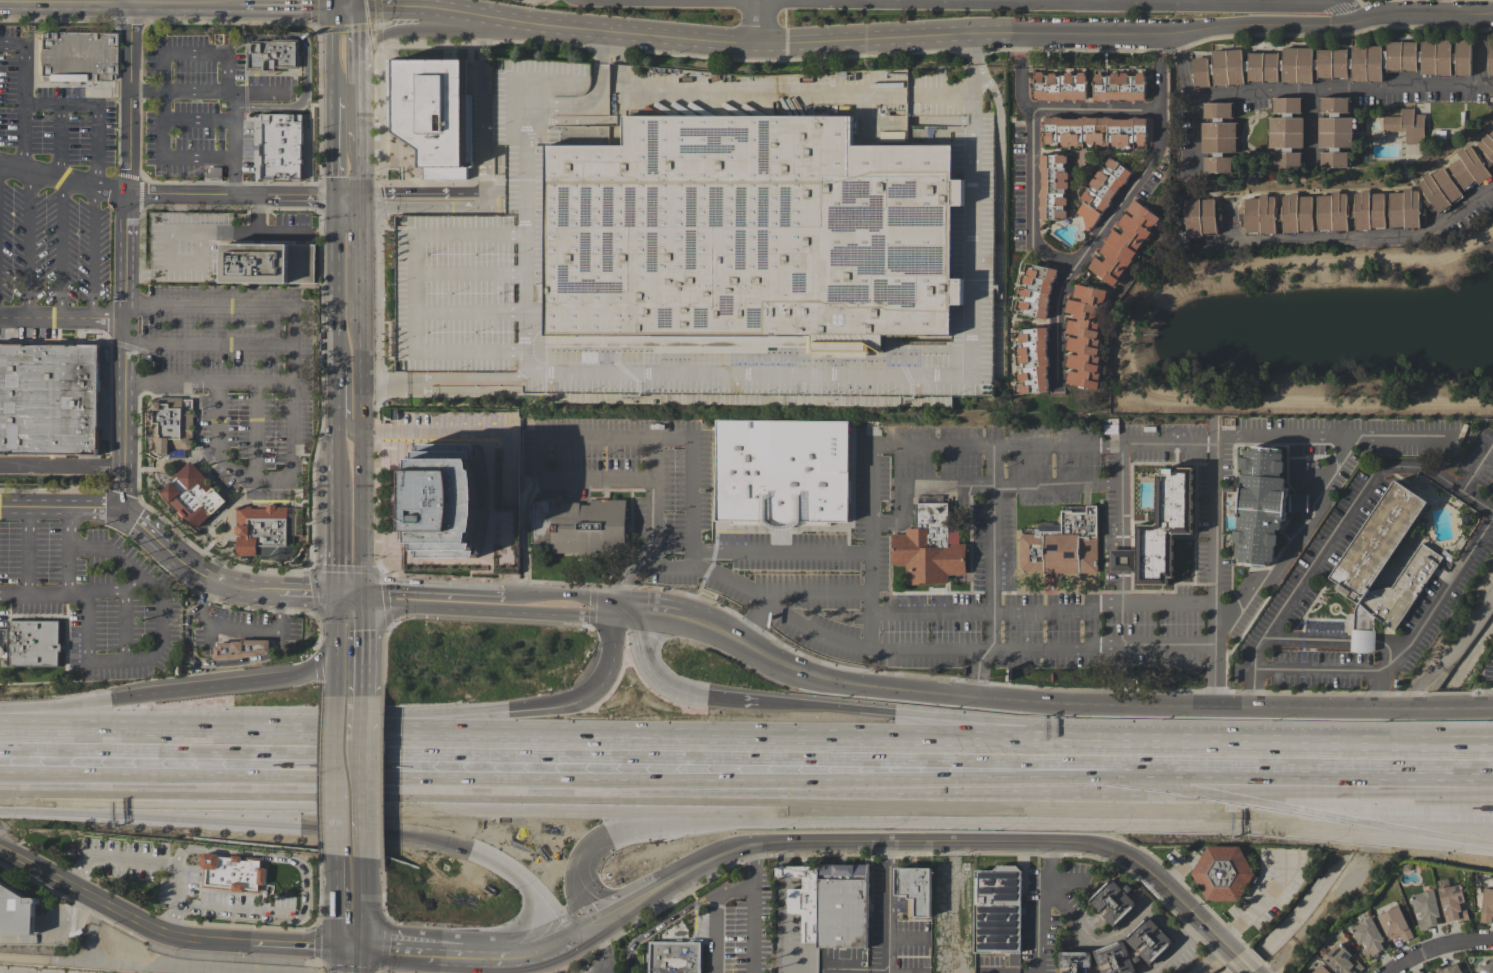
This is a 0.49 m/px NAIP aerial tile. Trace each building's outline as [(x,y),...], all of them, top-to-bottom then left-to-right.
[(38,76),(36,76),(36,40),(38,40),(38,34),(42,34),(42,32),(114,34),(113,76),(111,76),(111,80),(107,80),(107,88),(109,88),(109,97),(83,97),(83,88),(92,88),(92,82),(38,81),(38,76)] [(298,40),(297,68),(275,68),(275,71),(264,71),(264,70),(247,70),(247,45),(251,45),(251,43),(252,43),(252,41),(272,41),(272,40),(298,40)] [(1248,53),(1277,53),(1277,61),(1283,60),(1282,48),(1312,48),(1312,60),(1317,60),(1317,50),(1347,50),(1347,58),(1351,58),(1351,46),(1381,46),(1381,51),(1386,51),(1386,42),(1416,42),(1416,51),(1421,51),(1420,40),(1450,40),(1450,53),(1455,53),(1455,40),(1469,40),(1470,74),(1467,74),(1467,76),(1455,77),(1455,63),(1450,63),(1450,77),(1438,77),(1438,75),(1433,75),(1433,76),(1420,77),(1420,62),(1416,62),(1416,72),(1403,72),(1403,70),(1398,70),(1399,72),(1386,72),(1386,68),(1381,68),(1382,83),(1369,83),(1369,81),(1364,81),(1364,83),(1351,83),(1351,68),(1347,68),(1347,79),(1334,79),(1334,77),(1330,77),(1330,79),(1317,79),(1317,69),(1312,69),(1312,85),(1299,85),(1299,82),(1295,82),(1295,84),(1282,85),(1282,70),(1277,70),(1277,83),(1265,83),(1265,81),(1261,81),(1261,83),(1248,83),(1248,71),(1242,71),(1244,86),(1231,87),(1231,84),(1226,85),(1226,87),(1214,88),(1213,75),(1208,75),(1209,87),(1197,88),(1197,86),(1194,86),(1192,59),(1207,58),(1207,65),(1213,64),(1212,52),(1241,49),(1242,62),(1248,61),(1248,53)] [(386,60),(466,60),(466,94),(471,94),(471,167),(467,167),(467,179),(423,180),(423,149),(386,125),(386,60)] [(1034,99),(1034,74),(1037,72),(1042,72),(1043,73),(1043,75),(1048,75),(1048,73),(1054,73),(1056,75),(1056,77),(1059,77),(1059,76),(1064,76),(1064,74),(1065,72),(1071,72),(1071,76),(1077,76),(1077,73),(1079,72),(1084,73),(1085,75),(1085,99),(1077,99),(1076,100),(1072,100),(1072,99),(1064,99),(1063,100),(1060,100),(1060,101),(1056,101),(1055,100),(1043,100),(1042,99),(1034,99)] [(1093,101),(1094,75),(1099,75),(1102,75),(1102,77),(1106,77),(1106,76),(1110,76),(1110,74),(1112,73),(1118,73),(1118,76),(1120,76),(1120,73),(1126,73),(1127,74),(1127,76),(1136,76),(1136,75),(1137,73),(1143,73),(1143,76),(1144,76),(1144,100),(1136,99),(1135,101),(1128,101),(1127,100),(1111,99),(1110,101),(1106,100),(1106,102),(1102,101),(1101,101),(1093,101)] [(1300,98),(1300,114),(1292,114),(1292,118),(1303,118),(1303,148),(1292,148),(1292,153),(1301,153),(1301,167),(1273,168),(1273,153),(1282,153),(1282,148),(1267,148),(1267,135),(1269,135),(1269,130),(1267,130),(1267,118),(1282,118),(1282,114),(1271,114),(1271,101),(1273,101),(1273,99),(1300,98)] [(1318,118),(1329,118),(1329,113),(1321,113),(1321,98),(1348,98),(1348,100),(1350,100),(1351,113),(1339,113),(1339,117),(1355,117),(1355,130),(1353,130),(1353,134),(1355,134),(1355,148),(1340,148),(1340,152),(1350,152),(1350,168),(1321,168),(1321,153),(1330,153),(1330,148),(1318,148),(1318,118)] [(1201,123),(1213,123),(1213,118),(1203,118),(1203,103),(1231,103),(1231,105),(1233,105),(1233,118),(1222,118),(1222,123),(1238,123),(1238,153),(1222,153),(1222,158),(1234,157),(1234,170),(1231,170),(1231,173),(1204,173),(1204,157),(1213,157),(1213,152),(1201,153),(1201,123)] [(1382,117),(1400,117),(1400,108),(1413,108),(1413,114),(1425,114),(1425,118),(1423,118),(1423,144),(1405,144),(1405,132),(1382,132),(1382,117)] [(302,179),(262,178),(262,159),(260,159),(260,138),(262,138),(262,114),(302,114),(302,179)] [(548,337),(548,145),(626,145),(626,116),(854,116),(854,145),(953,145),(953,180),(963,180),(963,206),(951,206),(951,279),(963,279),(963,306),(953,306),(953,338),(885,338),(885,352),(810,352),(810,337),(548,337)] [(1045,144),(1045,141),(1044,141),(1045,118),(1053,118),(1053,116),(1057,117),(1057,118),(1061,118),(1062,119),(1078,119),(1078,118),(1082,118),(1082,117),(1086,117),(1088,118),(1103,118),(1104,117),(1108,117),(1108,118),(1112,118),(1113,119),(1129,120),(1130,118),(1133,118),(1133,117),(1138,117),(1138,118),(1146,119),(1145,145),(1137,145),(1137,142),(1133,142),(1133,143),(1129,143),(1129,144),(1127,146),(1121,146),(1121,143),(1119,143),(1119,146),(1113,146),(1112,145),(1112,142),(1107,143),(1107,141),(1103,141),(1103,143),(1103,144),(1096,144),(1096,141),(1094,141),(1094,144),(1088,144),(1086,143),(1086,141),(1082,141),(1082,142),(1078,142),(1078,144),(1077,146),(1070,146),(1071,142),(1068,142),(1068,145),(1062,145),(1061,144),(1061,143),(1057,142),(1057,141),(1053,141),(1053,143),(1051,144),(1045,144)] [(1489,134),(1492,130),(1492,164),(1485,169),(1492,178),(1482,185),(1481,183),(1479,185),(1475,180),(1474,181),(1475,183),(1464,191),(1459,183),(1455,186),(1463,197),(1453,204),(1452,202),(1450,204),(1450,205),(1449,206),(1450,207),(1439,215),(1431,204),(1427,207),(1423,201),(1427,198),(1417,183),(1422,179),(1421,177),(1428,172),(1430,176),(1442,167),(1449,177),(1453,174),(1447,166),(1460,158),(1456,153),(1462,148),(1464,150),(1470,146),(1480,162),(1486,155),(1476,145),(1486,134),(1488,136),(1490,135),(1489,134)] [(1065,163),(1064,163),(1064,167),(1065,167),(1065,172),(1067,172),(1068,173),(1068,179),(1065,179),(1065,182),(1068,182),(1068,188),(1067,189),(1065,189),(1065,194),(1064,194),(1064,198),(1065,198),(1067,199),(1067,205),(1064,205),(1064,210),(1066,210),(1067,212),(1067,217),(1066,218),(1064,218),(1064,219),(1041,219),(1041,210),(1039,210),(1039,206),(1041,206),(1041,197),(1039,197),(1039,193),(1041,193),(1041,190),(1042,190),(1042,171),(1041,171),(1041,168),(1039,168),(1039,163),(1040,163),(1040,155),(1064,155),(1064,156),(1067,156),(1067,162),(1065,163)] [(1077,213),(1085,202),(1083,200),(1084,199),(1081,197),(1085,192),(1087,192),(1088,193),(1091,190),(1089,189),(1092,185),(1091,184),(1100,171),(1102,172),(1104,169),(1105,169),(1108,166),(1107,165),(1106,163),(1110,158),(1112,160),(1113,159),(1132,173),(1127,179),(1127,181),(1125,184),(1124,183),(1122,186),(1121,185),(1111,200),(1111,201),(1109,203),(1111,204),(1108,207),(1107,208),(1092,228),(1086,229),(1084,217),(1077,213)] [(1245,220),(1239,221),(1239,213),(1244,213),(1244,198),(1259,198),(1258,194),(1266,194),(1266,196),(1273,196),(1274,213),(1282,213),(1282,196),(1289,196),(1289,193),(1296,192),(1296,196),(1311,196),(1311,210),(1316,210),(1316,195),(1331,195),(1331,191),(1338,191),(1338,193),(1345,193),(1346,211),(1354,210),(1353,193),(1361,193),(1361,190),(1368,190),(1368,193),(1383,193),(1384,208),(1389,208),(1388,193),(1403,192),(1403,188),(1410,188),(1410,190),(1418,190),(1418,208),(1424,208),(1425,215),(1419,216),(1419,230),(1407,230),(1407,228),(1404,228),(1404,227),(1402,227),(1402,229),(1389,229),(1389,215),(1384,215),(1385,229),(1372,230),(1372,227),(1370,228),(1370,229),(1367,229),(1367,232),(1355,232),(1355,218),(1347,218),(1347,232),(1335,233),(1335,230),(1332,230),(1332,229),(1329,229),(1329,232),(1317,232),(1317,218),(1312,218),(1312,232),(1300,233),(1300,231),(1298,231),(1298,232),(1295,232),(1295,235),(1283,235),(1282,221),(1274,222),(1275,235),(1262,235),(1262,233),(1260,233),(1260,232),(1257,232),(1258,235),(1245,235),(1245,220)] [(1183,198),(1198,197),(1198,200),(1213,198),(1214,213),(1220,213),(1221,220),(1215,221),(1216,234),(1204,235),(1204,234),(1202,234),(1202,235),(1187,237),(1183,198)] [(1160,218),(1161,219),(1157,226),(1154,224),(1150,230),(1152,232),(1147,239),(1145,238),(1136,252),(1137,252),(1132,259),(1133,260),(1128,267),(1127,266),(1118,279),(1119,280),(1114,286),(1088,267),(1095,257),(1103,262),(1107,257),(1100,251),(1107,241),(1106,240),(1114,229),(1121,235),(1125,229),(1118,224),(1126,213),(1132,218),(1134,215),(1126,210),(1134,199),(1160,218)] [(150,282),(151,211),(233,212),(232,244),(315,245),(314,283),(150,282)] [(1019,306),(1020,301),(1023,302),(1025,297),(1021,296),(1020,294),(1021,290),(1024,290),(1025,288),(1027,289),(1027,284),(1024,283),(1023,282),(1024,277),(1027,277),(1027,276),(1030,276),(1030,275),(1026,275),(1028,270),(1029,269),(1033,269),(1034,265),(1058,270),(1056,276),(1055,276),(1054,282),(1052,282),(1051,287),(1052,287),(1051,294),(1049,294),(1048,300),(1049,300),(1047,312),(1048,313),(1046,319),(1022,314),(1023,309),(1020,308),(1019,306)] [(1077,338),(1078,335),(1066,332),(1068,320),(1077,322),(1078,319),(1073,317),(1074,314),(1065,312),(1068,299),(1081,302),(1082,299),(1073,297),(1075,284),(1108,291),(1106,299),(1104,299),(1102,306),(1099,305),(1097,314),(1096,313),(1094,321),(1099,322),(1097,331),(1099,331),(1097,339),(1099,339),(1097,348),(1099,348),(1097,356),(1099,356),(1097,365),(1099,365),(1098,373),(1100,373),(1098,381),(1100,382),(1098,390),(1084,387),(1084,389),(1078,387),(1078,386),(1066,383),(1069,370),(1078,372),(1078,369),(1066,366),(1069,353),(1078,355),(1078,352),(1066,349),(1068,336),(1077,338)] [(1023,334),(1023,329),(1047,327),(1048,334),(1047,334),(1047,340),(1046,340),(1047,347),(1046,347),(1047,359),(1048,358),(1049,366),(1047,366),(1048,372),(1046,372),(1047,378),(1048,378),(1049,385),(1047,385),(1048,391),(1020,394),(1020,388),(1021,386),(1024,386),(1024,381),(1022,381),(1022,380),(1019,380),(1018,375),(1020,373),(1023,373),(1023,368),(1025,368),(1024,363),(1021,363),(1019,362),(1019,357),(1022,357),(1022,354),(1018,354),(1018,350),(1019,348),(1022,347),(1022,342),(1022,341),(1019,341),(1019,336),(1020,335),(1023,334)] [(98,454),(0,453),(0,344),(99,345),(98,454)] [(182,397),(182,399),(192,399),(192,411),(194,411),(194,417),(192,417),(192,442),(193,444),(193,447),(191,449),(188,450),(186,449),(169,449),(169,453),(153,453),(153,451),(149,451),(149,427),(146,427),(146,411),(152,411),(152,402),(154,402),(154,397),(182,397)] [(380,408),(397,408),(397,420),(380,420),(380,408)] [(794,528),(789,530),(786,531),(784,531),(781,532),(778,532),(775,531),(773,531),(770,530),(767,529),(763,527),(758,524),(732,524),(732,521),(714,521),(715,420),(849,421),(848,522),(831,522),(831,525),(798,525),(794,528)] [(421,448),(421,444),(477,444),(479,452),(481,459),(483,470),(486,470),(488,483),(488,497),(488,508),(487,520),(486,531),(483,532),(481,543),(477,557),(421,558),(418,448),(421,448)] [(1237,543),(1233,542),(1234,531),(1238,531),(1238,526),(1237,526),(1237,517),(1236,517),(1239,483),(1240,483),(1241,474),(1243,474),(1243,469),(1240,469),(1240,458),(1244,458),(1245,450),(1251,450),(1251,446),(1281,449),(1280,453),(1282,453),(1282,461),(1284,462),(1283,473),(1281,473),(1280,478),(1285,478),(1284,488),(1287,488),(1286,497),(1284,497),(1283,512),(1285,512),(1285,521),(1281,521),(1280,530),(1275,530),(1275,535),(1277,535),(1276,546),(1274,546),(1273,562),(1269,562),(1269,566),(1239,563),(1239,559),(1235,558),(1237,543)] [(162,492),(175,479),(174,478),(191,461),(208,478),(206,480),(227,501),(214,514),(212,512),(210,514),(211,515),(198,528),(162,492)] [(1156,474),(1163,475),(1163,469),(1171,469),(1171,467),(1192,467),(1191,534),(1173,534),(1172,578),(1167,578),(1167,585),(1136,585),(1137,525),(1154,525),(1156,523),(1156,474)] [(1337,589),(1340,584),(1329,577),(1394,480),(1427,502),(1367,591),(1370,593),(1371,591),(1388,588),(1390,589),(1396,580),(1394,579),(1396,576),(1398,577),(1420,543),(1424,545),(1425,543),(1429,546),(1427,548),(1442,558),(1393,630),(1373,616),(1372,651),(1352,650),(1354,614),(1359,603),(1337,589)] [(1306,495),(1288,495),(1289,512),(1306,512),(1306,495)] [(905,565),(891,565),(891,534),(905,534),(905,528),(915,528),(914,503),(916,503),(916,496),(942,496),(942,503),(947,503),(948,530),(959,530),(959,544),(965,544),(965,575),(948,575),(948,582),(934,583),(934,584),(905,585),(905,565)] [(552,553),(552,543),(532,543),(532,501),(549,501),(549,505),(561,505),(561,502),(579,502),(579,505),(591,505),(591,499),(626,499),(626,553),(552,553)] [(239,506),(251,506),(251,508),(266,508),(266,505),(275,505),(275,507),(287,507),(287,509),(290,509),(290,514),(295,514),(295,535),(293,535),(293,557),(287,556),(287,559),(270,559),(270,556),(238,555),(238,535),(235,535),(235,526),(236,526),(236,509),(239,506)] [(1097,573),(1043,573),(1043,571),(1022,571),(1022,569),(1019,569),(1019,537),(1022,537),(1022,534),(1034,534),(1034,529),(1037,529),(1037,525),(1061,525),(1061,510),(1071,510),(1071,512),(1086,512),(1086,505),(1097,505),(1097,573)] [(1135,549),(1134,572),(1108,572),(1109,549),(1135,549)] [(2,657),(0,658),(0,636),(2,636),(3,650),(5,652),(7,652),(8,620),(59,621),(59,644),(61,644),(61,652),(59,651),(59,667),(8,666),(8,658),(2,658),(2,657)] [(229,659),(229,658),(214,660),(214,646),(218,646),(218,642),(232,643),(232,641),(241,641),(241,639),(269,640),(269,652),(229,659)] [(1238,901),(1207,901),(1191,873),(1207,846),(1239,846),(1254,874),(1238,901)] [(232,858),(232,855),(242,856),(241,861),(247,861),(248,857),(264,859),(263,868),(267,868),(265,886),(261,885),(260,893),(245,891),(245,893),(232,892),(232,890),(202,887),(204,870),(201,866),(202,856),(206,853),(216,854),(219,857),(232,858)] [(1020,953),(974,953),(975,870),(992,870),(998,865),(1016,865),(1019,863),(1024,868),(1021,871),(1020,953)] [(867,948),(818,947),(818,864),(867,864),(867,948)] [(816,943),(802,942),(802,914),(787,914),(788,889),(802,889),(803,877),(780,877),(775,877),(775,865),(781,865),(817,866),(816,943)] [(933,868),(932,916),(915,916),(915,896),(910,896),(910,895),(896,894),(896,868),(933,868)] [(1121,889),(1127,884),(1131,889),(1126,894),(1137,905),(1114,928),(1087,901),(1110,878),(1121,889)] [(35,934),(0,934),(0,881),(27,898),(37,898),(38,898),(39,900),(39,901),(39,902),(38,903),(37,903),(36,903),(35,934)] [(1464,901),(1459,903),(1461,909),(1466,908),(1468,919),(1464,920),(1464,921),(1457,922),(1457,921),(1457,919),(1445,922),(1443,914),(1444,914),(1437,889),(1449,886),(1449,887),(1460,884),(1464,901)] [(1485,886),(1492,887),(1492,889),(1492,916),(1491,916),(1490,923),(1479,922),(1481,911),(1480,911),(1483,888),(1484,888),(1485,886)] [(1441,923),(1429,926),(1430,928),(1423,930),(1423,929),(1419,930),(1416,919),(1421,918),(1420,912),(1415,913),(1411,896),(1421,893),(1421,892),(1433,889),(1441,923)] [(1413,937),(1402,942),(1399,935),(1389,940),(1377,916),(1390,909),(1389,907),(1397,904),(1413,937)] [(1174,943),(1150,965),(1124,938),(1147,915),(1174,943)] [(1388,947),(1377,953),(1378,955),(1373,958),(1372,957),(1368,960),(1363,950),(1367,948),(1364,942),(1359,944),(1350,929),(1360,923),(1371,917),(1388,947)] [(704,939),(703,972),(645,972),(646,938),(704,939)] [(1123,939),(1136,972),(1102,972),(1093,951),(1123,939)] [(1361,972),(1360,972),(1337,972),(1322,958),(1330,949),(1331,950),(1339,942),(1351,955),(1348,959),(1352,964),(1356,960),(1364,967),(1360,971),(1361,972)] [(1091,951),(1090,972),(1059,972),(1059,951),(1091,951)] [(1477,965),(1492,960),(1492,972),(1479,972),(1477,965)] [(1457,963),(1462,972),(1436,972),(1434,969),(1443,965),(1445,968),(1450,965),(1451,966),(1457,963)] [(1321,964),(1330,972),(1311,972),(1321,964)]
